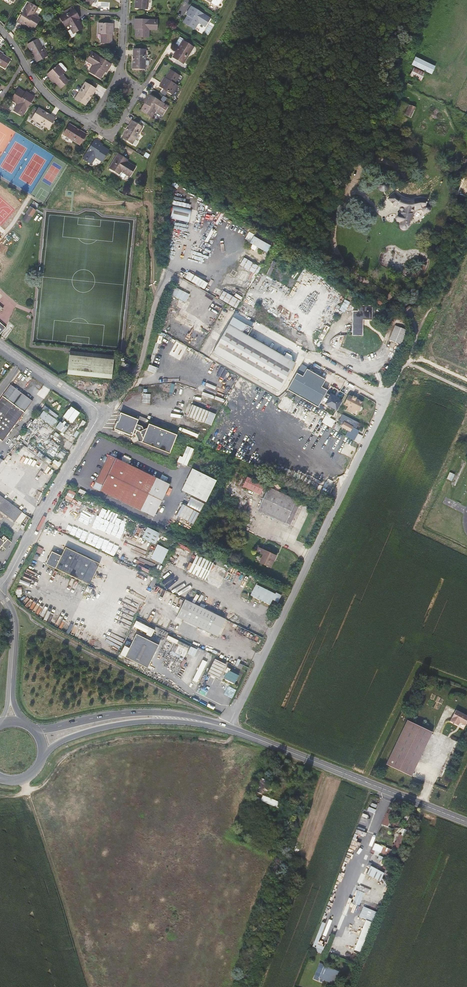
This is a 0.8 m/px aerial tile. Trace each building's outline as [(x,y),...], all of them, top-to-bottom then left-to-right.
[(38,6),(28,0),(23,8),(25,9),(18,21),(26,26),(27,24),(34,29),(40,17),(34,13),(38,6)] [(209,17),(190,5),(185,13),(186,14),(182,21),(193,27),(197,21),(204,25),(209,17)] [(71,12),(69,10),(63,13),(65,15),(59,18),(65,27),(68,25),(71,30),(74,35),(83,29),(77,20),(79,19),(73,10),(72,11),(71,12)] [(157,19),(135,18),(134,27),(136,27),(135,35),(148,36),(149,28),(157,28),(157,19)] [(208,36),(217,21),(211,18),(206,27),(199,23),(196,28),(199,30),(199,31),(208,36)] [(112,22),(98,21),(98,31),(101,32),(101,41),(111,41),(111,32),(112,32),(112,22)] [(40,36),(37,38),(41,46),(45,44),(40,36)] [(184,38),(179,36),(175,43),(179,46),(173,55),(183,62),(193,46),(191,44),(192,43),(185,39),(184,40),(183,40),(184,38)] [(41,46),(37,38),(27,43),(36,60),(46,55),(41,46)] [(146,48),(134,47),(133,66),(145,67),(146,48)] [(0,51),(0,64),(4,67),(9,58),(2,53),(2,52),(0,51)] [(110,63),(91,51),(86,59),(93,63),(89,70),(99,77),(104,70),(105,71),(110,63)] [(412,65),(431,74),(435,67),(415,57),(412,65)] [(64,71),(57,63),(46,73),(53,80),(54,80),(60,87),(68,80),(62,73),(64,71)] [(410,76),(421,81),(425,73),(414,68),(410,76)] [(179,74),(170,69),(165,77),(164,77),(159,85),(171,92),(177,84),(174,82),(179,74)] [(94,88),(85,82),(75,98),(85,104),(94,88)] [(24,91),(17,87),(10,98),(17,102),(13,109),(21,114),(32,95),(24,89),(24,91)] [(167,105),(148,93),(143,102),(144,102),(140,109),(151,115),(155,109),(162,113),(167,105)] [(399,111),(405,113),(408,103),(402,101),(399,111)] [(405,115),(410,118),(415,108),(409,105),(405,115)] [(54,116),(38,106),(32,117),(48,126),(54,116)] [(142,127),(132,121),(122,138),(132,144),(135,139),(142,127)] [(87,133),(70,124),(64,133),(80,143),(87,133)] [(103,144),(95,139),(84,158),(91,163),(96,156),(103,160),(109,149),(103,145),(103,144)] [(124,158),(118,154),(110,168),(118,174),(121,170),(126,173),(125,174),(126,174),(130,176),(132,173),(131,172),(132,171),(133,172),(136,167),(127,162),(123,160),(124,158)] [(121,170),(118,174),(119,174),(118,175),(124,178),(126,174),(125,174),(126,173),(121,170)] [(387,189),(387,188),(388,187),(388,186),(388,185),(388,184),(387,183),(386,182),(386,181),(384,181),(383,181),(382,181),(381,181),(380,181),(379,182),(378,183),(378,184),(378,185),(378,186),(378,188),(379,189),(379,190),(380,190),(381,191),(382,191),(384,191),(385,191),(386,190),(387,189)] [(401,222),(400,225),(400,226),(401,227),(401,228),(402,229),(403,229),(404,229),(405,229),(406,229),(407,228),(407,227),(408,226),(410,215),(411,214),(412,212),(413,211),(415,209),(417,209),(418,208),(421,208),(422,208),(422,209),(422,210),(423,211),(424,212),(425,212),(426,212),(427,212),(428,212),(428,211),(429,210),(429,209),(429,208),(429,207),(429,206),(428,206),(428,205),(427,205),(426,205),(425,205),(426,200),(425,199),(423,199),(419,199),(417,199),(415,200),(414,200),(412,201),(409,201),(407,201),(403,200),(400,199),(398,198),(394,194),(389,199),(392,202),(393,203),(396,205),(401,208),(400,208),(400,209),(401,210),(404,210),(403,215),(398,214),(397,220),(401,222)] [(28,208),(25,206),(19,215),(24,218),(28,212),(29,212),(32,207),(29,205),(28,208)] [(170,218),(188,223),(191,210),(173,205),(170,218)] [(184,232),(187,223),(175,220),(172,229),(184,232)] [(250,243),(267,253),(270,246),(253,236),(254,235),(249,232),(245,239),(250,242),(250,243)] [(244,258),(240,265),(256,275),(261,268),(244,258)] [(185,278),(204,289),(207,283),(189,272),(185,278)] [(169,294),(185,302),(189,295),(173,286),(169,294)] [(222,289),(218,297),(234,306),(238,298),(222,289)] [(340,310),(346,312),(349,301),(344,299),(340,310)] [(352,311),(352,336),(363,336),(363,320),(372,320),(372,306),(351,305),(351,311),(352,311)] [(233,317),(212,353),(279,391),(295,363),(292,361),(284,357),(247,336),(252,328),(233,317)] [(319,339),(322,341),(329,327),(326,325),(319,339)] [(396,326),(390,340),(400,344),(406,330),(396,326)] [(114,355),(70,351),(68,374),(112,379),(114,355)] [(155,373),(157,367),(149,364),(147,370),(155,373)] [(0,400),(0,439),(3,441),(24,412),(32,401),(11,385),(3,397),(2,396),(0,400)] [(142,403),(150,403),(150,395),(143,394),(142,403)] [(338,410),(342,399),(329,394),(325,405),(338,410)] [(346,410),(354,413),(356,410),(358,412),(359,411),(360,411),(361,411),(362,408),(362,407),(361,407),(363,402),(355,399),(356,398),(353,396),(352,397),(348,395),(344,405),(348,406),(346,410)] [(284,418),(309,432),(318,416),(285,396),(279,408),(287,413),(284,418)] [(187,416),(211,426),(215,414),(192,405),(187,416)] [(70,406),(64,417),(73,423),(80,411),(70,406)] [(40,416),(63,433),(68,426),(45,409),(40,416)] [(114,429),(130,435),(132,435),(136,424),(138,420),(120,413),(114,429)] [(322,422),(332,428),(334,423),(335,421),(325,415),(322,422)] [(344,422),(341,427),(350,432),(352,427),(344,422)] [(334,423),(332,428),(338,432),(341,427),(334,423)] [(142,426),(136,424),(132,435),(130,435),(129,438),(131,438),(134,436),(135,434),(138,441),(170,453),(177,435),(148,424),(147,428),(143,430),(142,426)] [(188,445),(185,451),(193,454),(194,453),(195,452),(194,447),(188,445)] [(193,454),(185,451),(183,456),(181,454),(176,465),(179,466),(181,461),(187,464),(190,456),(193,454)] [(110,456),(95,487),(154,516),(169,485),(165,483),(168,478),(162,476),(160,480),(127,464),(130,458),(123,455),(120,461),(110,456)] [(58,468),(61,463),(55,460),(52,465),(58,468)] [(283,464),(280,471),(324,496),(333,481),(325,476),(321,485),(283,464)] [(182,490),(205,502),(216,480),(192,469),(182,490)] [(247,474),(245,478),(252,482),(262,487),(264,483),(247,474)] [(252,482),(245,478),(242,484),(260,493),(262,487),(252,482)] [(288,498),(298,503),(300,500),(268,484),(266,488),(288,498)] [(289,523),(298,503),(288,498),(266,488),(257,507),(289,523)] [(190,498),(187,505),(201,511),(204,504),(190,498)] [(27,516),(5,500),(0,507),(0,511),(14,522),(15,521),(20,524),(27,516)] [(62,509),(67,511),(71,505),(66,502),(62,509)] [(179,503),(174,513),(192,522),(197,512),(179,503)] [(142,537),(155,544),(160,532),(148,526),(142,537)] [(2,546),(5,549),(11,542),(4,536),(1,539),(0,538),(0,548),(2,546)] [(150,558),(161,564),(168,550),(157,544),(150,558)] [(45,563),(54,568),(87,584),(98,564),(65,547),(60,555),(51,551),(45,563)] [(260,562),(270,567),(276,556),(256,547),(254,551),(263,555),(260,562)] [(188,571),(205,580),(213,564),(196,555),(188,571)] [(152,588),(157,579),(153,577),(149,587),(152,588)] [(275,594),(256,585),(250,595),(270,605),(272,600),(278,603),(281,595),(276,593),(275,594)] [(183,620),(218,636),(225,619),(191,603),(183,620)] [(127,641),(120,654),(147,668),(159,645),(136,634),(129,648),(128,647),(130,643),(127,641)] [(171,650),(184,657),(187,651),(174,644),(171,650)] [(188,653),(194,657),(197,650),(191,647),(188,653)] [(202,659),(193,680),(198,682),(207,661),(202,659)] [(215,659),(208,674),(218,679),(226,664),(215,659)] [(225,679),(234,684),(238,676),(229,671),(230,669),(227,667),(224,672),(228,674),(225,679)] [(451,724),(459,727),(461,723),(462,724),(462,725),(466,727),(466,726),(466,717),(456,712),(451,724)] [(412,778),(433,733),(407,721),(386,765),(412,778)] [(262,794),(265,784),(260,782),(256,792),(262,794)] [(263,795),(261,800),(279,807),(281,802),(263,795)] [(368,811),(375,813),(377,806),(370,805),(368,811)] [(388,808),(382,824),(388,827),(394,811),(388,808)] [(399,834),(393,847),(398,849),(404,836),(399,834)] [(375,843),(371,853),(379,856),(381,852),(390,857),(393,851),(375,843)] [(381,881),(385,872),(370,867),(367,875),(381,881)] [(358,890),(353,903),(359,906),(364,892),(358,890)] [(365,919),(355,950),(362,953),(376,911),(363,907),(360,917),(365,919)] [(312,949),(322,953),(325,946),(319,943),(320,939),(316,938),(312,949)] [(319,963),(314,979),(319,980),(320,979),(335,984),(340,970),(319,963)]
